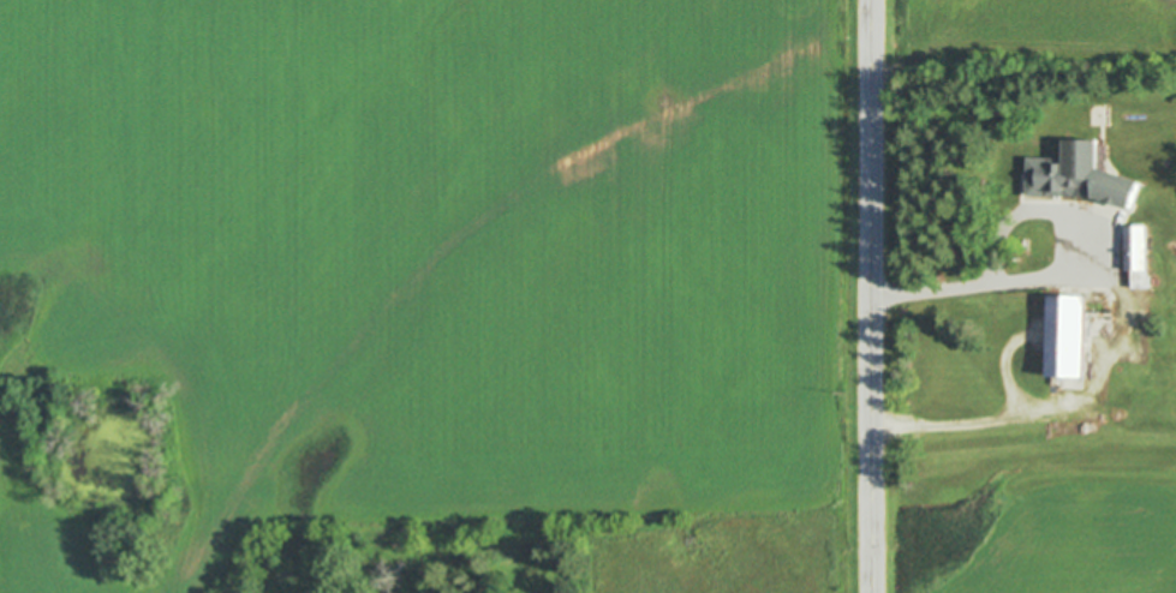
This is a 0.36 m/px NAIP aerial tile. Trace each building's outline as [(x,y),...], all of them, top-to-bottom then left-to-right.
[(1025,160),(1025,199),(1057,199),(1088,199),(1130,213),(1138,183),(1096,171),(1096,142),(1062,142),(1061,147),(1061,160),(1025,160)] [(1145,228),(1123,228),(1124,276),(1130,275),(1130,290),(1146,290),(1145,228)] [(1083,299),(1046,298),(1044,379),(1081,380),(1083,299)]
